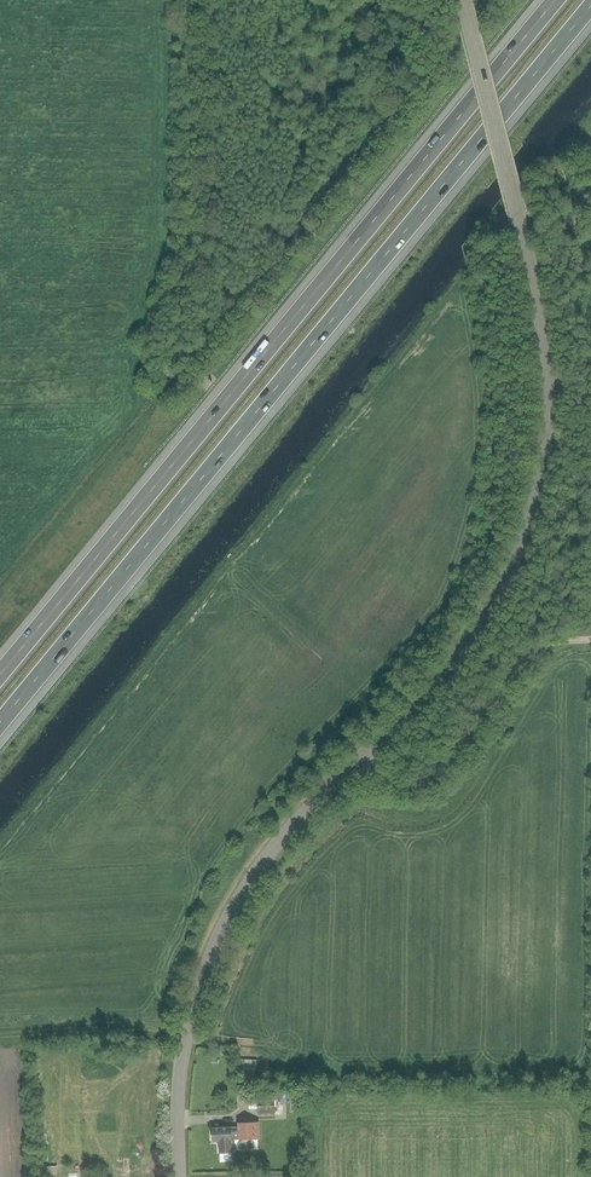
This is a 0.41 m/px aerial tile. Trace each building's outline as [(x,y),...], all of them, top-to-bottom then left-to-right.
[(257,1060),(240,1058),(239,1067),(240,1067),(239,1076),(255,1077),(256,1068),(257,1068),(257,1060)] [(257,1096),(258,1114),(275,1113),(274,1095),(257,1096)] [(232,1153),(231,1140),(260,1139),(259,1122),(239,1123),(239,1127),(212,1128),(213,1142),(219,1141),(219,1154),(232,1153)] [(57,1166),(42,1166),(43,1176),(58,1176),(57,1166)]
